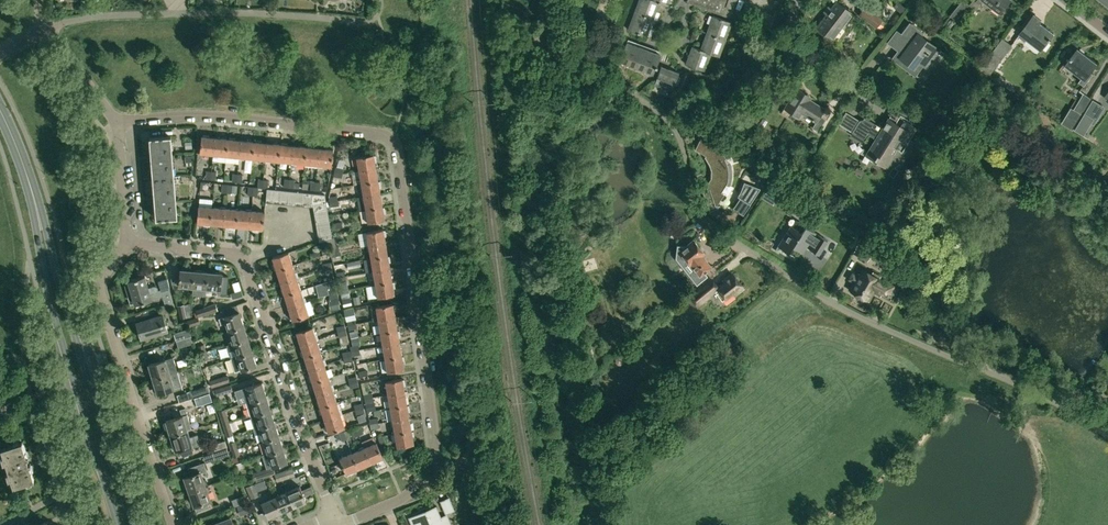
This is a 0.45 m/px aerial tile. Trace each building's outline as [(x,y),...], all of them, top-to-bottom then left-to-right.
[(635,12),(653,19),(659,2),(668,5),(654,0),(639,0),(635,12)] [(733,9),(724,6),(726,0),(686,0),(686,1),(687,1),(730,17),(733,9)] [(724,6),(733,9),(737,0),(726,0),(724,6)] [(893,6),(901,13),(906,7),(898,0),(893,6)] [(965,0),(963,0),(950,15),(957,20),(970,4),(965,0)] [(1001,12),(1011,0),(985,0),(1001,12)] [(852,13),(837,1),(817,27),(832,38),(852,13)] [(883,19),(881,17),(865,6),(858,15),(876,28),(883,19)] [(628,29),(647,36),(653,19),(635,12),(628,29)] [(713,15),(710,25),(707,33),(725,40),(732,22),(713,15)] [(1028,38),(1042,48),(1053,33),(1040,23),(1042,20),(1034,15),(1018,36),(1026,41),(1028,38)] [(939,49),(922,36),(924,33),(910,22),(900,34),(911,43),(900,57),(914,68),(921,59),(928,64),(939,49)] [(692,46),(719,56),(725,40),(707,33),(701,49),(692,46)] [(1013,45),(1003,38),(981,66),(991,74),(1013,45)] [(627,41),(619,62),(628,65),(636,44),(627,41)] [(628,65),(636,68),(645,71),(652,50),(636,44),(628,65)] [(711,53),(719,57),(719,56),(692,46),(686,64),(704,71),(711,53)] [(1092,73),(1091,72),(1098,63),(1078,48),(1066,64),(1083,77),(1079,81),(1084,85),(1092,74),(1092,73)] [(654,74),(661,54),(652,50),(645,71),(654,74)] [(654,84),(672,91),(679,72),(661,66),(654,84)] [(788,117),(792,110),(798,114),(800,112),(816,122),(812,128),(818,131),(826,119),(820,115),(825,108),(806,96),(808,94),(797,88),(785,106),(782,113),(788,117)] [(1073,130),(1092,98),(1084,92),(1074,109),(1071,107),(1062,123),(1073,130)] [(888,117),(882,127),(864,116),(863,119),(859,119),(852,132),(865,140),(869,134),(875,138),(865,154),(865,155),(865,156),(873,160),(874,160),(887,168),(898,149),(901,151),(902,151),(917,127),(918,124),(894,109),(889,117),(888,117)] [(1075,129),(1085,135),(1095,118),(1085,112),(1075,129)] [(763,118),(759,125),(763,128),(768,121),(763,118)] [(837,133),(844,124),(837,119),(830,128),(837,133)] [(149,137),(151,160),(153,178),(174,176),(171,135),(149,137)] [(200,152),(214,154),(215,137),(202,136),(200,152)] [(214,154),(227,155),(228,139),(215,137),(214,154)] [(721,191),(727,183),(728,181),(728,180),(728,178),(728,176),(728,174),(728,172),(728,171),(728,169),(728,167),(728,165),(727,163),(727,162),(726,160),(725,158),(726,158),(725,155),(724,154),(723,152),(722,151),(721,149),(719,147),(718,146),(716,144),(715,143),(714,142),(712,144),(707,141),(706,142),(701,139),(702,138),(701,138),(695,150),(702,153),(706,156),(705,157),(709,165),(711,170),(711,178),(706,185),(703,186),(704,190),(702,190),(710,213),(711,213),(711,211),(718,208),(717,205),(724,193),(721,191)] [(227,155),(240,156),(241,140),(228,139),(227,155)] [(240,156),(253,158),(254,141),(241,140),(240,156)] [(253,158),(266,159),(267,143),(254,141),(253,158)] [(266,159),(279,160),(280,144),(267,143),(266,159)] [(279,160),(292,162),(293,145),(280,144),(279,160)] [(292,162),(305,163),(306,147),(293,145),(292,162)] [(305,163),(318,164),(320,148),(306,147),(305,163)] [(332,166),(333,149),(320,148),(318,164),(332,166)] [(357,157),(359,170),(376,167),(374,154),(357,157)] [(759,164),(758,157),(749,158),(751,166),(759,164)] [(359,170),(362,183),(378,180),(376,167),(359,170)] [(761,175),(766,179),(770,175),(765,170),(761,175)] [(153,178),(154,200),(156,219),(178,217),(174,176),(153,178)] [(295,179),(290,179),(289,187),(302,189),(303,183),(295,182),(295,179)] [(362,183),(364,196),(380,193),(378,180),(362,183)] [(311,181),(311,184),(303,183),(302,189),(315,190),(316,182),(311,181)] [(744,181),(741,191),(737,196),(751,203),(761,188),(744,181)] [(321,182),(316,182),(315,190),(327,191),(327,185),(320,184),(321,182)] [(267,188),(266,202),(274,203),(275,189),(268,188),(267,188)] [(274,203),(281,204),(282,190),(275,189),(274,203)] [(290,191),(282,190),(281,204),(288,205),(290,191)] [(288,205),(296,205),(297,191),(290,191),(288,205)] [(304,192),(297,191),(296,205),(303,206),(304,192)] [(311,206),(311,204),(312,193),(304,192),(303,206),(311,207),(311,206)] [(325,194),(312,193),(311,204),(326,202),(325,194)] [(364,196),(366,209),(383,206),(380,193),(364,196)] [(328,209),(327,207),(326,202),(311,204),(311,206),(313,206),(314,212),(328,209)] [(197,222),(211,223),(212,207),(199,206),(197,222)] [(368,222),(385,219),(383,206),(366,209),(368,222)] [(211,223),(224,225),(225,208),(212,207),(211,223)] [(224,225),(237,226),(238,209),(225,208),(224,225)] [(237,226),(250,227),(251,210),(238,209),(237,226)] [(329,217),(328,209),(314,212),(315,219),(329,217)] [(263,228),(265,212),(251,210),(250,227),(263,228)] [(873,233),(882,218),(874,212),(864,228),(873,233)] [(330,224),(329,217),(315,219),(317,227),(330,224)] [(332,232),(330,224),(317,227),(318,234),(332,232)] [(803,253),(807,246),(819,254),(828,240),(816,232),(806,226),(802,232),(791,225),(778,246),(788,252),(792,246),(803,253)] [(366,231),(369,245),(385,242),(383,229),(366,231)] [(333,237),(332,232),(318,234),(319,242),(328,239),(333,237)] [(694,240),(686,246),(677,245),(676,258),(687,259),(691,264),(700,275),(711,267),(702,255),(705,253),(694,240)] [(369,245),(371,258),(388,255),(385,242),(369,245)] [(865,247),(859,243),(853,253),(867,261),(871,254),(863,250),(865,247)] [(289,251),(272,257),(277,270),(293,265),(289,251)] [(371,258),(373,271),(390,268),(388,255),(371,258)] [(277,270),(281,282),(297,277),(293,265),(277,270)] [(373,271),(376,284),(392,281),(390,268),(373,271)] [(852,273),(849,279),(853,282),(849,290),(857,294),(857,296),(860,297),(862,297),(868,300),(872,291),(880,295),(880,296),(884,289),(887,282),(888,282),(863,268),(860,273),(858,272),(856,275),(852,273)] [(179,285),(193,286),(194,270),(180,269),(179,285)] [(193,286),(207,288),(208,272),(194,270),(193,286)] [(222,273),(208,272),(207,288),(221,289),(222,273)] [(152,300),(152,299),(157,298),(155,292),(158,291),(157,288),(157,287),(156,286),(155,286),(154,286),(149,288),(145,275),(128,280),(129,284),(125,285),(128,296),(132,295),(135,305),(152,300)] [(711,278),(690,295),(698,304),(715,290),(723,300),(733,292),(734,293),(741,288),(731,275),(723,281),(724,283),(718,287),(711,278)] [(281,282),(285,295),(301,289),(297,277),(281,282)] [(173,303),(170,287),(168,278),(158,281),(165,305),(173,303)] [(378,297),(395,294),(392,281),(376,284),(378,297)] [(285,295),(289,307),(305,302),(301,289),(285,295)] [(340,308),(338,298),(328,300),(331,311),(340,308)] [(309,315),(305,302),(289,307),(293,320),(309,315)] [(218,310),(215,303),(205,306),(205,307),(203,308),(205,315),(218,310)] [(312,305),(314,317),(320,316),(317,303),(312,305)] [(376,306),(378,320),(395,317),(393,303),(376,306)] [(184,304),(177,306),(180,319),(187,317),(184,304)] [(198,317),(205,315),(203,308),(205,307),(205,306),(196,308),(198,317)] [(344,309),(346,320),(347,320),(355,318),(356,318),(354,307),(344,309)] [(226,323),(228,330),(244,325),(239,311),(224,316),(224,317),(219,318),(221,324),(226,323)] [(137,322),(141,338),(168,330),(163,315),(137,322)] [(187,320),(188,327),(200,323),(198,317),(187,320)] [(378,320),(381,333),(397,330),(395,317),(378,320)] [(228,330),(233,343),(248,338),(244,325),(228,330)] [(296,331),(301,345),(317,339),(313,326),(296,331)] [(174,333),(176,341),(192,336),(189,329),(174,333)] [(381,333),(383,345),(400,343),(397,330),(381,333)] [(194,343),(192,336),(176,341),(178,348),(194,343)] [(350,346),(351,351),(359,350),(358,345),(361,344),(359,336),(351,338),(353,346),(350,346)] [(233,343),(237,357),(252,352),(248,338),(233,343)] [(301,345),(305,357),(321,352),(317,339),(301,345)] [(383,345),(385,358),(402,355),(400,343),(383,345)] [(199,345),(201,354),(207,352),(204,344),(199,345)] [(235,372),(241,370),(257,365),(252,352),(237,357),(237,358),(231,360),(235,372)] [(305,357),(309,370),(325,364),(321,352),(305,357)] [(388,372),(404,369),(402,355),(385,358),(388,372)] [(615,360),(615,362),(616,363),(617,364),(619,365),(621,365),(622,365),(623,364),(624,363),(625,361),(625,359),(624,357),(623,356),(622,355),(621,355),(619,355),(617,356),(616,357),(615,359),(615,360)] [(166,359),(149,364),(153,379),(178,372),(173,357),(166,359)] [(309,370),(313,382),(329,377),(325,364),(309,370)] [(367,370),(359,372),(361,380),(369,378),(367,370)] [(178,372),(153,379),(157,394),(175,389),(175,388),(182,386),(178,372)] [(212,387),(230,381),(228,375),(210,380),(212,387)] [(188,387),(194,385),(192,377),(185,379),(188,387)] [(313,382),(317,394),(333,389),(329,377),(313,382)] [(386,381),(388,394),(405,391),(402,378),(386,381)] [(205,386),(192,390),(194,398),(210,393),(206,380),(201,381),(203,385),(204,384),(205,386)] [(241,388),(246,402),(266,395),(262,382),(241,388)] [(231,385),(215,389),(217,396),(233,391),(231,385)] [(372,392),(368,393),(367,385),(362,387),(364,399),(373,397),(372,392)] [(317,394),(321,407),(337,402),(333,389),(317,394)] [(388,394),(390,407),(407,404),(405,391),(388,394)] [(212,400),(210,393),(194,398),(196,404),(212,400)] [(255,413),(255,414),(271,409),(266,395),(246,402),(250,414),(255,413)] [(321,407),(325,419),(341,414),(337,402),(321,407)] [(390,407),(393,420),(409,417),(407,404),(390,407)] [(225,409),(219,411),(223,424),(230,422),(225,409)] [(253,428),(254,429),(275,422),(271,409),(255,414),(259,426),(253,428)] [(166,421),(171,436),(188,430),(186,423),(190,422),(187,414),(166,421)] [(345,427),(341,414),(325,419),(329,433),(345,427)] [(393,420),(395,433),(412,430),(409,417),(393,420)] [(232,429),(230,422),(223,424),(225,431),(232,429)] [(263,440),(264,441),(279,435),(275,422),(254,429),(257,442),(263,440)] [(197,434),(190,437),(188,430),(171,436),(175,450),(192,445),(193,447),(201,444),(197,434)] [(414,444),(412,430),(395,433),(397,447),(414,444)] [(231,450),(231,451),(238,449),(237,447),(240,446),(238,439),(235,440),(233,435),(227,437),(228,439),(227,439),(231,450)] [(262,455),(283,448),(279,435),(264,441),(268,453),(262,455)] [(383,435),(378,437),(381,445),(386,443),(383,435)] [(1,437),(2,445),(10,444),(9,436),(1,437)] [(210,446),(212,453),(213,452),(227,448),(225,440),(210,446)] [(1,448),(7,467),(28,461),(27,458),(29,458),(28,455),(27,456),(22,441),(1,448)] [(377,442),(364,447),(371,463),(383,457),(377,442)] [(364,447),(352,453),(359,468),(371,463),(364,447)] [(230,455),(227,448),(213,452),(215,459),(230,455)] [(262,455),(266,468),(268,468),(288,462),(283,448),(262,455)] [(231,451),(233,457),(240,455),(238,449),(231,451)] [(346,474),(359,468),(352,453),(339,458),(346,474)] [(13,486),(25,483),(34,480),(30,465),(31,465),(30,462),(29,463),(28,461),(7,467),(13,486)] [(204,479),(201,472),(206,470),(204,462),(188,467),(190,475),(184,477),(189,491),(208,485),(206,479),(204,479)] [(268,468),(266,468),(253,473),(255,480),(270,475),(268,468)] [(295,477),(293,468),(280,472),(283,481),(295,477)] [(280,472),(279,472),(275,474),(277,483),(283,481),(280,472)] [(437,481),(441,489),(448,486),(445,478),(437,481)] [(252,484),(246,487),(251,499),(259,495),(257,491),(255,492),(252,484)] [(210,508),(208,501),(211,500),(208,492),(210,491),(208,485),(189,491),(194,506),(195,506),(197,512),(210,508)] [(300,486),(287,491),(294,506),(307,501),(300,486)] [(287,491),(274,497),(281,512),(294,506),(287,491)] [(232,500),(234,506),(248,502),(246,495),(232,500)] [(274,497),(261,503),(268,518),(281,512),(274,497)] [(445,514),(455,510),(450,497),(440,501),(445,514)] [(247,503),(237,506),(240,515),(250,512),(247,503)] [(440,518),(436,507),(410,518),(413,524),(420,524),(421,524),(451,524),(447,515),(440,518)] [(209,524),(234,524),(231,517),(224,519),(223,518),(218,520),(218,521),(209,524)]
